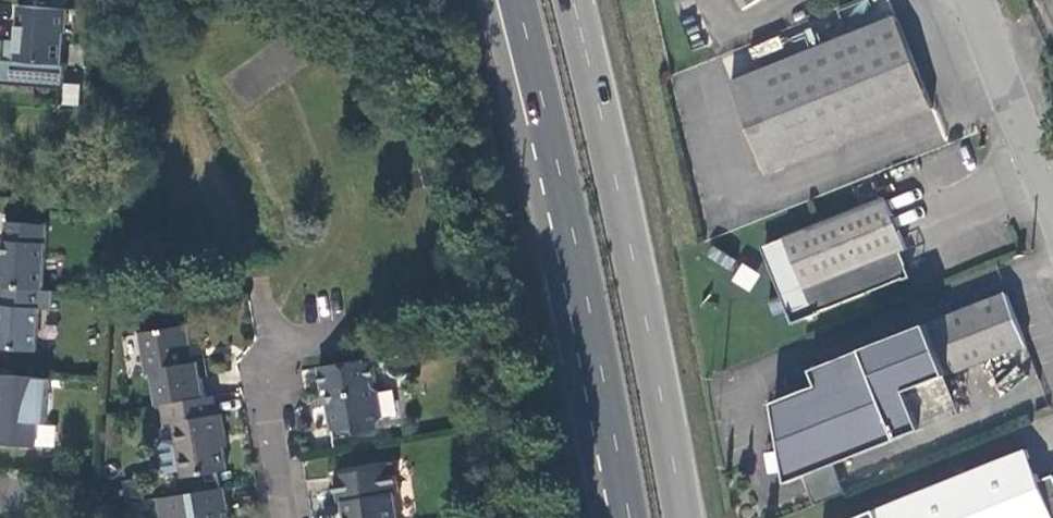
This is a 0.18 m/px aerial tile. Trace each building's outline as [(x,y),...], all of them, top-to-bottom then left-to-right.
[(740,19),(772,0),(728,0),(740,19)] [(20,6),(17,47),(7,46),(6,59),(2,59),(0,83),(0,85),(66,89),(67,64),(63,64),(65,34),(67,34),(68,10),(20,6)] [(764,180),(928,117),(890,26),(729,89),(764,180)] [(896,288),(908,283),(897,257),(901,255),(881,206),(761,254),(785,317),(781,319),(786,332),(895,285),(896,288)] [(7,223),(4,257),(2,257),(0,279),(0,288),(3,288),(41,291),(43,291),(48,226),(7,223)] [(751,291),(759,272),(740,263),(732,282),(751,291)] [(36,352),(41,291),(3,288),(0,322),(0,349),(36,352)] [(884,405),(946,380),(1021,351),(1000,299),(806,377),(812,391),(764,411),(793,486),(899,443),(884,405)] [(145,372),(150,404),(155,403),(207,394),(203,374),(209,373),(205,351),(195,353),(190,321),(132,331),(138,372),(145,372)] [(366,359),(319,364),(323,386),(329,385),(331,401),(329,402),(333,427),(352,424),(361,429),(380,426),(379,418),(384,414),(380,389),(374,384),(373,378),(378,377),(375,357),(366,359)] [(0,375),(0,444),(37,447),(39,423),(47,424),(51,379),(0,375)] [(961,418),(946,380),(884,405),(899,443),(961,418)] [(214,412),(211,393),(207,394),(155,403),(159,422),(171,420),(174,435),(160,438),(156,443),(161,470),(180,466),(182,475),(224,467),(219,434),(223,433),(219,411),(214,412)] [(1048,481),(1032,488),(1019,457),(873,517),(1052,517),(1052,493),(1048,481)] [(346,517),(399,517),(394,490),(399,489),(394,460),(331,471),(337,499),(348,497),(350,509),(345,510),(346,517)] [(226,485),(166,495),(170,517),(179,516),(179,517),(233,517),(226,485)]
